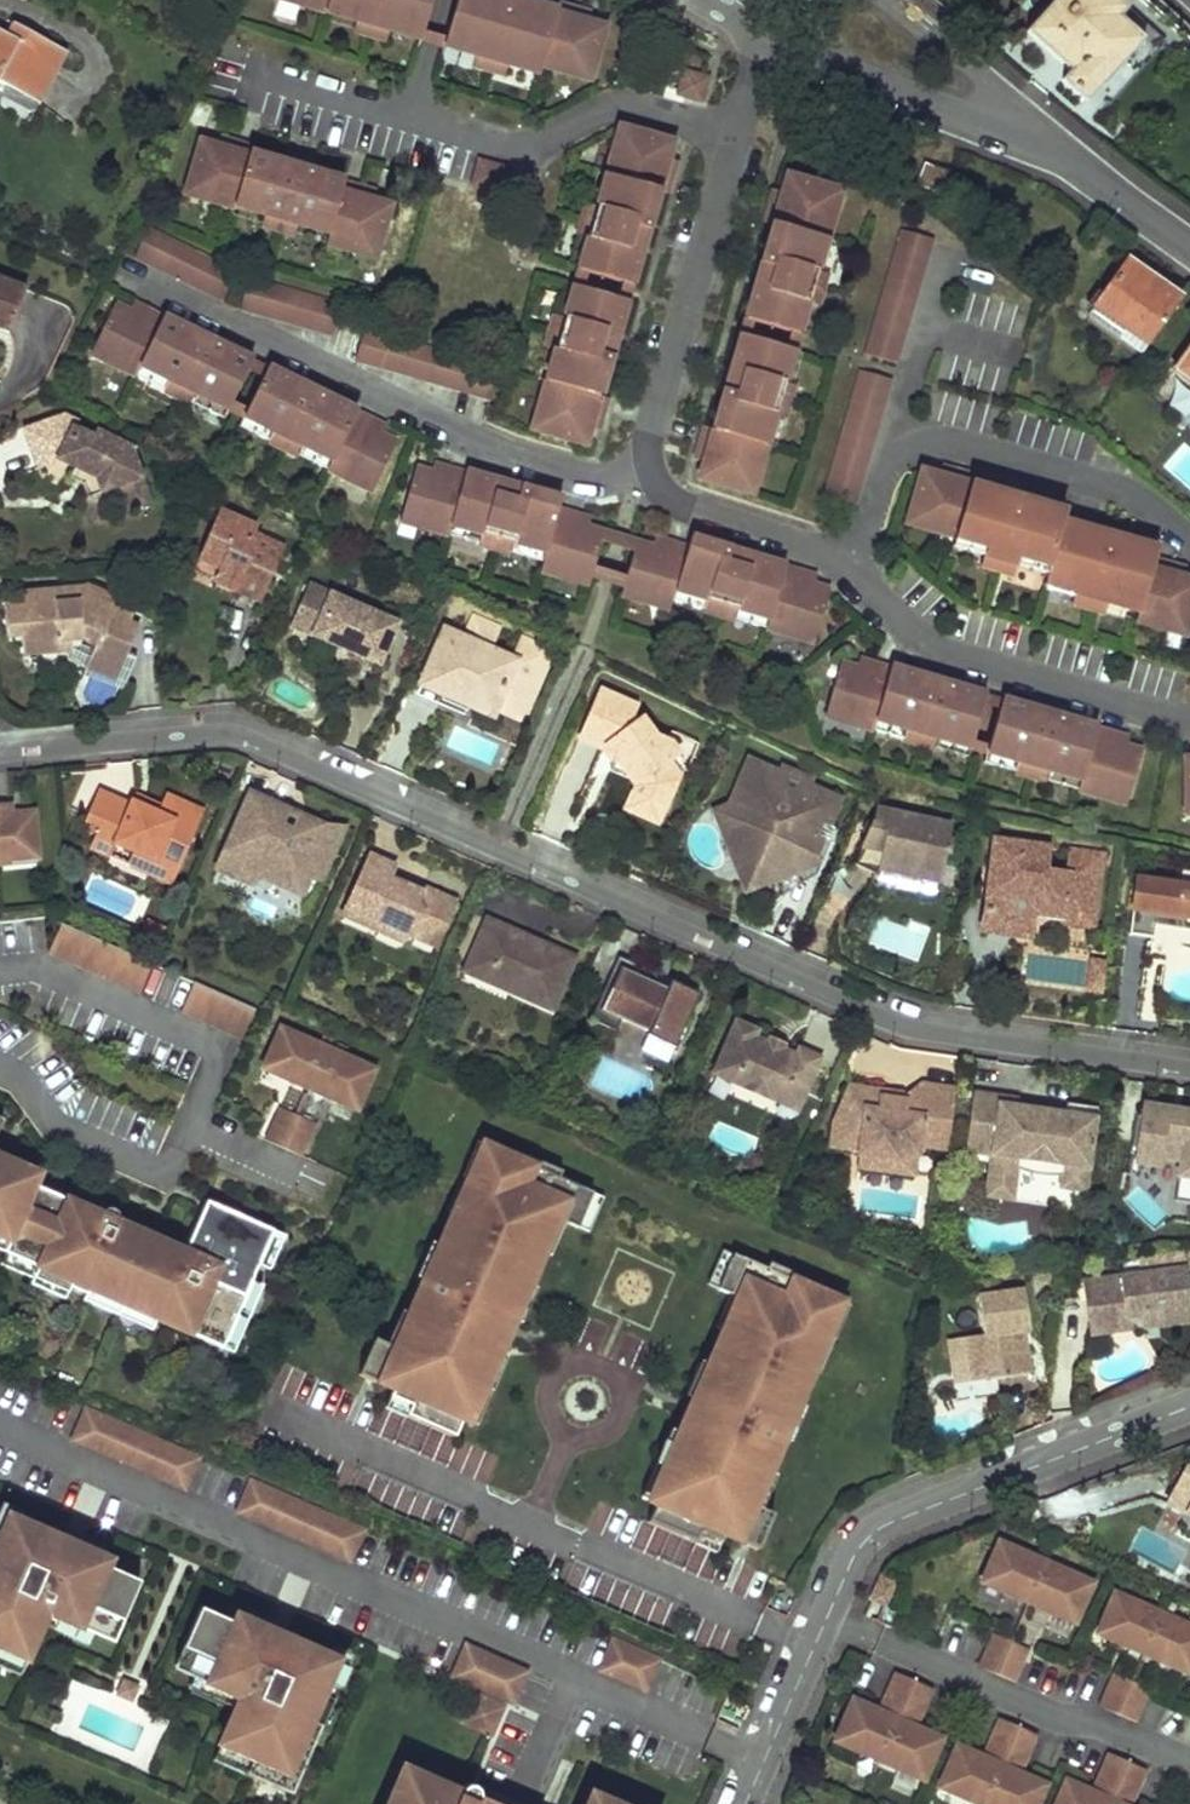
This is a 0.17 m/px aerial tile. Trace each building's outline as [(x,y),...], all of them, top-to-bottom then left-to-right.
[(321,2),(353,12),(385,21),(416,30),(425,0),(322,0),(321,2)] [(441,38),(472,47),(505,57),(535,66),(538,57),(540,48),(588,63),(598,28),(582,23),(585,14),(588,6),(568,0),(554,0),(553,5),(538,0),(452,0),(441,38)] [(1158,0),(1050,0),(1024,33),(1068,72),(1060,82),(1085,103),(1148,33),(1176,56),(1189,41),(1189,28),(1158,0)] [(385,21),(353,12),(351,21),(382,31),(385,21)] [(582,23),(598,28),(601,19),(585,14),(582,23)] [(0,30),(0,102),(28,117),(64,47),(12,22),(6,33),(0,30)] [(505,57),(472,47),(469,57),(502,66),(505,57)] [(540,48),(538,57),(586,71),(588,63),(540,48)] [(681,65),(676,85),(695,92),(702,72),(681,65)] [(609,173),(625,124),(615,120),(600,171),(609,173)] [(583,231),(574,263),(626,279),(653,186),(661,188),(671,155),(663,152),(653,150),(658,133),(625,124),(609,173),(600,171),(592,201),(583,231)] [(210,146),(193,141),(184,174),(233,189),(229,199),(262,209),(294,218),(325,227),(374,242),(383,210),(368,205),(371,195),(373,186),(245,147),(248,138),(216,128),(213,137),(210,146)] [(210,146),(213,137),(196,132),(193,141),(210,146)] [(653,150),(663,152),(668,136),(658,133),(653,150)] [(476,153),(470,174),(490,180),(496,159),(476,153)] [(924,163),(916,187),(937,195),(945,172),(924,163)] [(790,189),(794,173),(784,170),(779,187),(790,189)] [(769,220),(742,314),(794,328),(803,297),(812,266),(821,235),(812,232),(827,183),(794,173),(790,189),(779,187),(772,184),(762,217),(769,220)] [(233,189),(184,174),(181,184),(229,199),(233,189)] [(812,232),(821,235),(836,185),(827,183),(812,232)] [(368,205),(383,210),(386,200),(371,195),(368,205)] [(583,231),(592,201),(583,198),(573,229),(583,231)] [(294,218),(262,209),(260,219),(290,227),(294,218)] [(233,263),(146,220),(132,250),(219,293),(233,263)] [(927,234),(896,225),(860,348),(891,357),(927,234)] [(374,242),(325,227),(321,237),(371,251),(374,242)] [(1147,347),(1175,306),(1157,292),(1159,288),(1155,284),(1125,263),(1094,308),(1147,347)] [(812,266),(803,297),(813,299),(822,269),(812,266)] [(339,297),(246,270),(237,302),(330,330),(339,297)] [(13,329),(29,283),(0,272),(0,324),(13,329)] [(621,295),(569,280),(559,312),(550,344),(541,373),(550,377),(536,425),(570,435),(574,419),(584,422),(593,424),(602,391),(593,389),(621,295)] [(142,313),(147,304),(131,296),(127,306),(142,313)] [(127,306),(109,297),(86,347),(133,370),(220,413),(249,354),(147,304),(142,313),(127,306)] [(550,344),(559,312),(550,309),(541,342),(550,344)] [(493,362),(362,322),(352,355),(483,394),(493,362)] [(789,346),(737,330),(710,423),(702,420),(692,453),(701,456),(710,459),(706,475),(738,485),(752,436),(762,438),(770,409),(779,378),(789,346)] [(133,370),(86,347),(81,356),(129,380),(133,370)] [(1174,373),(1189,385),(1189,351),(1174,373)] [(364,410),(265,361),(235,420),(322,463),(367,485),(391,435),(376,427),(359,420),(364,410)] [(888,372),(856,363),(819,490),(850,499),(888,372)] [(133,370),(129,380),(215,422),(220,413),(133,370)] [(550,377),(541,373),(527,422),(536,425),(550,377)] [(779,378),(770,409),(780,412),(789,381),(779,378)] [(359,420),(376,427),(380,418),(364,410),(359,420)] [(69,416),(28,429),(41,467),(62,460),(79,467),(101,474),(105,488),(124,483),(131,507),(153,500),(136,445),(102,430),(99,437),(79,428),(81,421),(69,416)] [(574,419),(570,435),(579,438),(584,422),(574,419)] [(322,463),(235,420),(231,429),(317,472),(322,463)] [(752,436),(738,485),(747,487),(762,438),(752,436)] [(710,459),(701,456),(696,472),(706,475),(710,459)] [(445,471),(448,463),(428,457),(426,466),(445,471)] [(426,466),(409,461),(396,504),(445,519),(539,547),(537,557),(586,571),(598,529),(582,523),(564,518),(567,508),(553,504),(556,495),(448,463),(445,471),(426,466)] [(322,463),(317,472),(362,494),(367,485),(322,463)] [(915,480),(906,512),(955,527),(951,537),(949,544),(982,555),(1013,563),(1045,573),(1042,582),(1075,592),(1106,601),(1138,610),(1184,624),(1189,604),(1189,591),(1178,587),(1181,578),(1183,568),(1152,559),(1155,550),(1059,522),(1062,511),(967,483),(969,474),(937,465),(935,474),(931,485),(915,480)] [(101,474),(79,467),(75,478),(87,482),(97,518),(113,513),(105,488),(101,474)] [(931,485),(935,474),(918,469),(915,480),(931,485)] [(445,519),(396,504),(393,514),(442,528),(445,519)] [(257,524),(221,507),(200,555),(220,564),(215,578),(262,599),(271,578),(266,576),(270,567),(275,569),(285,546),(254,532),(257,524)] [(564,518),(582,523),(585,514),(567,508),(564,518)] [(955,527),(906,512),(903,522),(951,537),(955,527)] [(445,519),(442,528),(537,557),(539,547),(445,519)] [(646,542),(631,538),(618,581),(666,595),(668,586),(764,614),(812,629),(825,585),(808,580),(790,574),(793,566),(685,533),(681,543),(667,538),(664,548),(646,542)] [(664,548),(667,538),(649,533),(646,542),(664,548)] [(220,564),(200,555),(193,569),(215,578),(220,564)] [(1013,563),(982,555),(979,565),(1010,573),(1013,563)] [(586,571),(537,557),(534,566),(582,581),(586,571)] [(790,574),(808,580),(810,572),(793,566),(790,574)] [(1039,590),(1042,574),(1014,569),(1011,584),(1039,590)] [(1189,591),(1189,581),(1181,578),(1178,587),(1189,591)] [(666,595),(618,581),(615,591),(663,605),(666,595)] [(400,623),(310,583),(292,624),(381,666),(400,623)] [(18,604),(4,605),(5,636),(19,635),(20,655),(59,652),(58,641),(80,640),(93,639),(100,642),(129,655),(141,627),(132,623),(139,606),(90,585),(78,603),(56,605),(55,591),(17,593),(18,604)] [(90,585),(55,591),(56,605),(78,603),(90,585)] [(668,586),(666,595),(761,624),(764,614),(668,586)] [(1106,601),(1075,592),(1071,603),(1102,612),(1106,601)] [(1184,624),(1138,610),(1135,620),(1182,635),(1184,624)] [(764,614),(761,624),(809,638),(812,629),(764,614)] [(466,639),(456,634),(451,647),(445,644),(437,647),(425,675),(495,706),(522,718),(551,651),(524,639),(514,660),(487,648),(497,627),(475,618),(466,639)] [(456,634),(445,629),(437,647),(445,644),(451,647),(456,634)] [(93,639),(80,640),(71,658),(89,666),(100,642),(93,639)] [(129,655),(100,642),(89,666),(89,668),(127,684),(138,659),(129,655)] [(868,672),(871,661),(854,656),(851,667),(868,672)] [(851,667),(835,662),(822,705),(868,719),(964,747),(980,693),(871,661),(868,672),(851,667)] [(495,706),(425,675),(421,683),(492,714),(495,706)] [(640,707),(605,691),(583,739),(600,747),(606,749),(610,747),(618,759),(615,767),(613,771),(634,780),(640,788),(638,793),(668,807),(677,787),(672,779),(685,769),(687,761),(691,752),(670,743),(652,734),(652,733),(652,729),(650,725),(646,723),(643,723),(640,724),(639,725),(635,719),(640,707)] [(1106,730),(997,698),(981,752),(1075,780),(1124,794),(1137,750),(1120,745),(1102,741),(1106,730)] [(868,719),(822,705),(820,714),(866,728),(868,719)] [(868,719),(866,728),(961,756),(964,747),(868,719)] [(1102,741),(1120,745),(1124,735),(1106,730),(1102,741)] [(675,731),(670,743),(691,752),(687,761),(685,769),(691,771),(703,744),(675,731)] [(606,749),(600,747),(615,767),(618,759),(610,747),(606,749)] [(1075,780),(981,752),(978,761),(1072,789),(1075,780)] [(1182,756),(1181,768),(1189,767),(1189,756),(1182,756)] [(781,774),(748,760),(737,786),(747,790),(741,804),(727,809),(718,812),(728,838),(739,833),(746,852),(739,868),(747,887),(766,879),(772,863),(791,856),(795,868),(812,861),(822,837),(817,835),(821,824),(827,826),(839,800),(807,785),(809,779),(783,768),(781,774)] [(1181,768),(1181,800),(1189,800),(1189,767),(1181,768)] [(1075,780),(1072,789),(1121,803),(1124,794),(1075,780)] [(737,786),(727,809),(741,804),(747,790),(737,786)] [(130,805),(98,791),(84,821),(98,828),(88,850),(110,859),(116,846),(132,853),(152,862),(147,875),(170,885),(203,812),(165,795),(160,807),(157,814),(131,802),(130,805)] [(668,807),(638,793),(631,809),(661,823),(668,807)] [(134,795),(131,802),(157,814),(160,807),(134,795)] [(288,812),(250,795),(217,868),(236,877),(244,869),(259,876),(294,892),(294,876),(312,876),(341,830),(306,824),(303,834),(282,825),(288,812)] [(1181,800),(1180,811),(1189,811),(1189,800),(1181,800)] [(0,804),(0,861),(36,857),(32,814),(9,816),(9,803),(0,804)] [(950,824),(877,809),(874,823),(873,822),(854,865),(876,875),(878,870),(882,862),(939,875),(944,852),(948,852),(950,840),(946,840),(950,824)] [(306,824),(288,812),(282,825),(303,834),(306,824)] [(1043,847),(994,840),(990,864),(997,865),(996,876),(989,875),(983,913),(990,913),(991,909),(1032,915),(1060,919),(1060,923),(1091,927),(1102,856),(1070,851),(1067,875),(1040,871),(1043,847)] [(132,853),(127,866),(147,875),(152,862),(132,853)] [(392,865),(368,855),(345,908),(356,912),(361,925),(382,934),(394,929),(434,946),(454,901),(421,887),(419,891),(399,883),(388,878),(392,865)] [(939,875),(882,862),(878,870),(937,882),(939,875)] [(259,876),(244,869),(236,877),(255,885),(259,876)] [(421,887),(401,878),(399,883),(419,891),(421,887)] [(1135,879),(1128,934),(1153,938),(1155,926),(1189,931),(1189,887),(1135,879)] [(356,912),(345,908),(342,916),(361,925),(356,912)] [(990,913),(983,913),(981,932),(1029,938),(1032,915),(991,909),(990,913)] [(534,940),(487,919),(471,955),(491,963),(484,980),(552,1010),(575,957),(545,945),(542,951),(532,947),(534,940)] [(152,964),(60,923),(47,953),(139,994),(152,964)] [(545,945),(534,940),(532,947),(542,951),(545,945)] [(491,963),(471,955),(464,971),(484,980),(491,963)] [(661,977),(618,958),(589,1022),(614,1033),(620,1020),(648,1032),(646,1037),(674,1049),(698,994),(671,981),(667,990),(657,986),(661,977)] [(255,1009),(194,982),(180,1012),(242,1039),(255,1009)] [(756,1031),(735,1022),(718,1062),(737,1070),(736,1075),(739,1086),(770,1100),(781,1095),(783,1090),(802,1098),(819,1058),(798,1049),(796,1056),(753,1037),(756,1031)] [(372,1070),(281,1030),(264,1068),(356,1109),(372,1070)] [(955,1067),(957,1059),(856,1041),(851,1071),(890,1078),(893,1062),(924,1067),(925,1061),(955,1067)] [(737,1070),(718,1062),(713,1075),(739,1086),(736,1075),(737,1070)] [(947,1149),(955,1089),(923,1084),(904,1099),(879,1096),(879,1090),(850,1085),(833,1123),(830,1146),(858,1150),(857,1155),(897,1160),(899,1153),(916,1155),(918,1145),(947,1149)] [(802,1098),(783,1090),(781,1095),(770,1100),(796,1111),(802,1098)] [(904,1093),(879,1090),(879,1096),(904,1099),(904,1093)] [(965,1152),(989,1155),(985,1184),(1014,1188),(1016,1171),(1018,1159),(1061,1165),(1059,1177),(1058,1187),(1085,1191),(1097,1106),(1066,1102),(1065,1112),(1046,1109),(1046,1115),(1033,1114),(1034,1107),(1016,1105),(1016,1098),(973,1092),(965,1152)] [(1046,1109),(1034,1107),(1033,1114),(1046,1115),(1046,1109)] [(316,1124),(279,1108),(265,1141),(301,1157),(316,1124)] [(1131,1170),(1175,1172),(1173,1200),(1189,1201),(1189,1111),(1135,1108),(1131,1170)] [(357,1374),(391,1389),(384,1406),(452,1436),(460,1419),(467,1421),(497,1353),(490,1350),(497,1333),(492,1331),(500,1314),(511,1319),(522,1295),(515,1292),(534,1248),(541,1251),(555,1217),(574,1225),(590,1191),(555,1176),(558,1169),(523,1154),(520,1161),(488,1147),(473,1180),(467,1177),(451,1212),(458,1215),(439,1259),(432,1256),(414,1297),(421,1300),(414,1316),(407,1314),(392,1348),(372,1339),(357,1374)] [(916,1155),(899,1153),(897,1160),(857,1155),(856,1167),(913,1175),(916,1155)] [(1061,1165),(1018,1159),(1016,1171),(1059,1177),(1061,1165)] [(8,1242),(3,1253),(36,1268),(34,1273),(84,1295),(86,1290),(121,1305),(155,1320),(220,1349),(235,1315),(250,1281),(257,1265),(272,1232),(205,1202),(190,1236),(198,1240),(191,1256),(116,1223),(117,1222),(117,1220),(117,1218),(117,1216),(116,1215),(116,1214),(115,1213),(113,1212),(113,1211),(111,1211),(108,1210),(105,1210),(104,1211),(102,1212),(100,1214),(99,1215),(32,1187),(37,1176),(3,1160),(0,1167),(0,1238),(8,1242)] [(1014,1188),(985,1184),(983,1196),(1012,1200),(1014,1188)] [(283,1237),(272,1232),(257,1265),(268,1270),(283,1237)] [(1181,1250),(1170,1252),(1173,1271),(1184,1269),(1181,1250)] [(1170,1252),(1140,1255),(1142,1274),(1084,1282),(1090,1328),(1128,1323),(1127,1317),(1127,1310),(1140,1309),(1141,1315),(1175,1311),(1173,1293),(1187,1292),(1184,1269),(1173,1271),(1170,1252)] [(655,1504),(647,1521),(715,1551),(723,1534),(757,1549),(773,1514),(753,1505),(767,1472),(761,1469),(768,1452),(775,1455),(793,1414),(786,1411),(805,1367),(812,1370),(827,1335),(821,1332),(835,1298),(802,1283),(804,1277),(771,1263),(768,1269),(734,1254),(718,1289),(737,1297),(723,1331),(729,1334),(710,1378),(703,1375),(693,1399),(704,1404),(697,1421),(692,1418),(684,1435),(678,1432),(648,1501),(655,1504)] [(261,1286),(250,1281),(235,1315),(246,1320),(261,1286)] [(1027,1289),(981,1295),(986,1334),(946,1340),(952,1384),(1032,1374),(1028,1348),(1022,1349),(1021,1339),(1027,1338),(1026,1331),(1032,1330),(1027,1289)] [(121,1305),(86,1290),(82,1301),(116,1316),(121,1305)] [(1173,1293),(1175,1311),(1141,1315),(1143,1328),(1189,1322),(1189,1318),(1187,1292),(1173,1293)] [(155,1320),(121,1305),(116,1316),(150,1331),(155,1320)] [(1140,1309),(1127,1310),(1127,1317),(1141,1315),(1140,1309)] [(246,1320),(235,1315),(220,1349),(231,1353),(246,1320)] [(1129,1330),(1128,1323),(1090,1328),(1091,1335),(1129,1330)] [(198,1458),(87,1410),(73,1440),(185,1489),(198,1458)] [(1187,1467),(1168,1504),(1189,1515),(1189,1467),(1187,1467)] [(363,1531),(251,1482),(238,1512),(349,1561),(363,1531)] [(24,1661),(40,1625),(44,1615),(55,1620),(77,1630),(80,1625),(113,1640),(137,1584),(104,1569),(107,1562),(73,1547),(69,1554),(54,1547),(57,1540),(6,1517),(0,1532),(0,1651),(24,1661)] [(1090,1584),(1000,1544),(983,1583),(1073,1623),(1090,1584)] [(1116,1595),(1099,1634),(1189,1673),(1189,1670),(1189,1628),(1116,1595)] [(232,1625),(199,1610),(175,1667),(207,1681),(206,1686),(228,1695),(239,1700),(234,1710),(219,1746),(252,1761),(245,1776),(289,1796),(320,1728),(310,1723),(321,1696),(336,1663),(286,1640),(282,1647),(267,1640),(270,1633),(235,1618),(232,1625)] [(55,1620),(44,1615),(40,1625),(51,1630),(55,1620)] [(286,1640),(270,1633),(267,1640),(282,1647),(286,1640)] [(1029,1651),(992,1634),(978,1668),(1015,1684),(1029,1651)] [(660,1660),(614,1640),(601,1671),(646,1690),(660,1660)] [(525,1673),(466,1647),(453,1677),(512,1703),(525,1673)] [(24,1661),(0,1651),(0,1669),(17,1677),(24,1661)] [(934,1689),(895,1672),(877,1712),(853,1700),(836,1740),(923,1778),(940,1739),(916,1729),(934,1689)] [(1149,1690),(1112,1674),(1098,1707),(1134,1723),(1149,1690)] [(123,1682),(118,1695),(130,1701),(136,1688),(123,1682)] [(239,1700),(228,1695),(223,1705),(234,1710),(239,1700)] [(502,1707),(475,1695),(463,1723),(490,1735),(502,1707)] [(332,1700),(321,1696),(310,1723),(320,1728),(332,1700)] [(998,1718),(981,1757),(957,1747),(939,1786),(981,1803),(1035,1803),(1044,1785),(1020,1774),(1037,1735),(998,1718)] [(252,1761),(219,1746),(212,1762),(245,1776),(252,1761)] [(1109,1753),(1091,1792),(1065,1780),(1055,1803),(1132,1803),(1148,1769),(1109,1753)] [(477,1802),(478,1801),(479,1795),(478,1791),(474,1788),(468,1787),(464,1789),(462,1793),(459,1799),(436,1789),(438,1783),(404,1767),(387,1803),(476,1803),(477,1802)]
